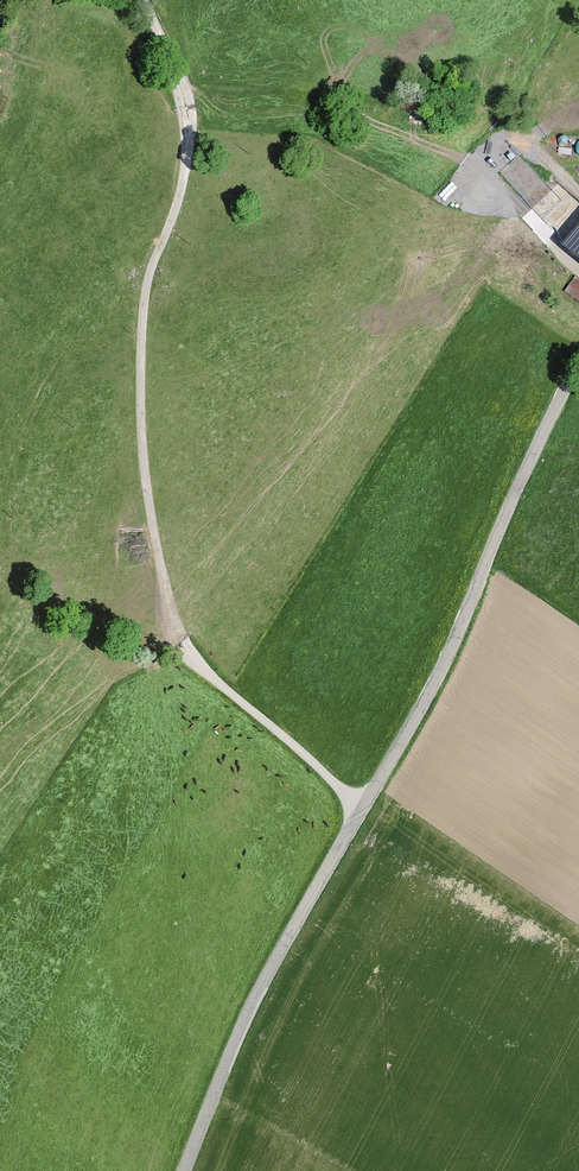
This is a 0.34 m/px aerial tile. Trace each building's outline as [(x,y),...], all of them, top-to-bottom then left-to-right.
[(567,202),(507,142),(488,161),(548,221),(567,202)] [(578,258),(578,231),(565,247),(578,258)]
